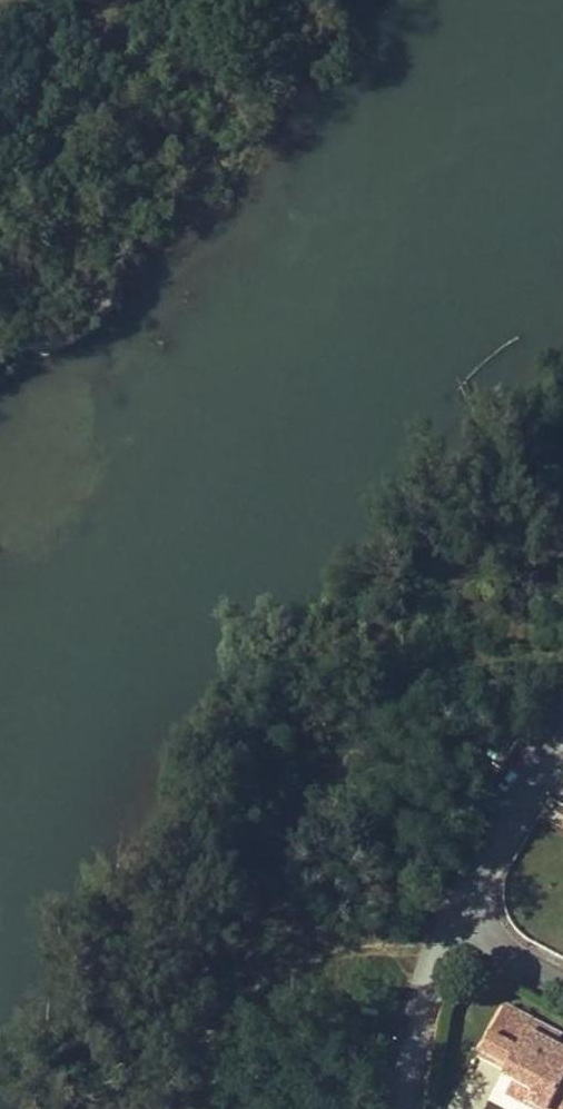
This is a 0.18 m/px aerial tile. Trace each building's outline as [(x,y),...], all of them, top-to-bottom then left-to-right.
[(554,1049),(547,1046),(525,1033),(531,1022),(503,1008),(479,1053),(505,1067),(516,1073),(512,1081),(531,1091),(526,1101),(541,1108),(562,1108),(562,1054),(554,1049)] [(560,1038),(531,1022),(525,1033),(547,1046),(554,1049),(560,1038)] [(516,1073),(505,1067),(501,1075),(512,1081),(516,1073)] [(526,1101),(531,1091),(512,1081),(506,1091),(526,1101)]
